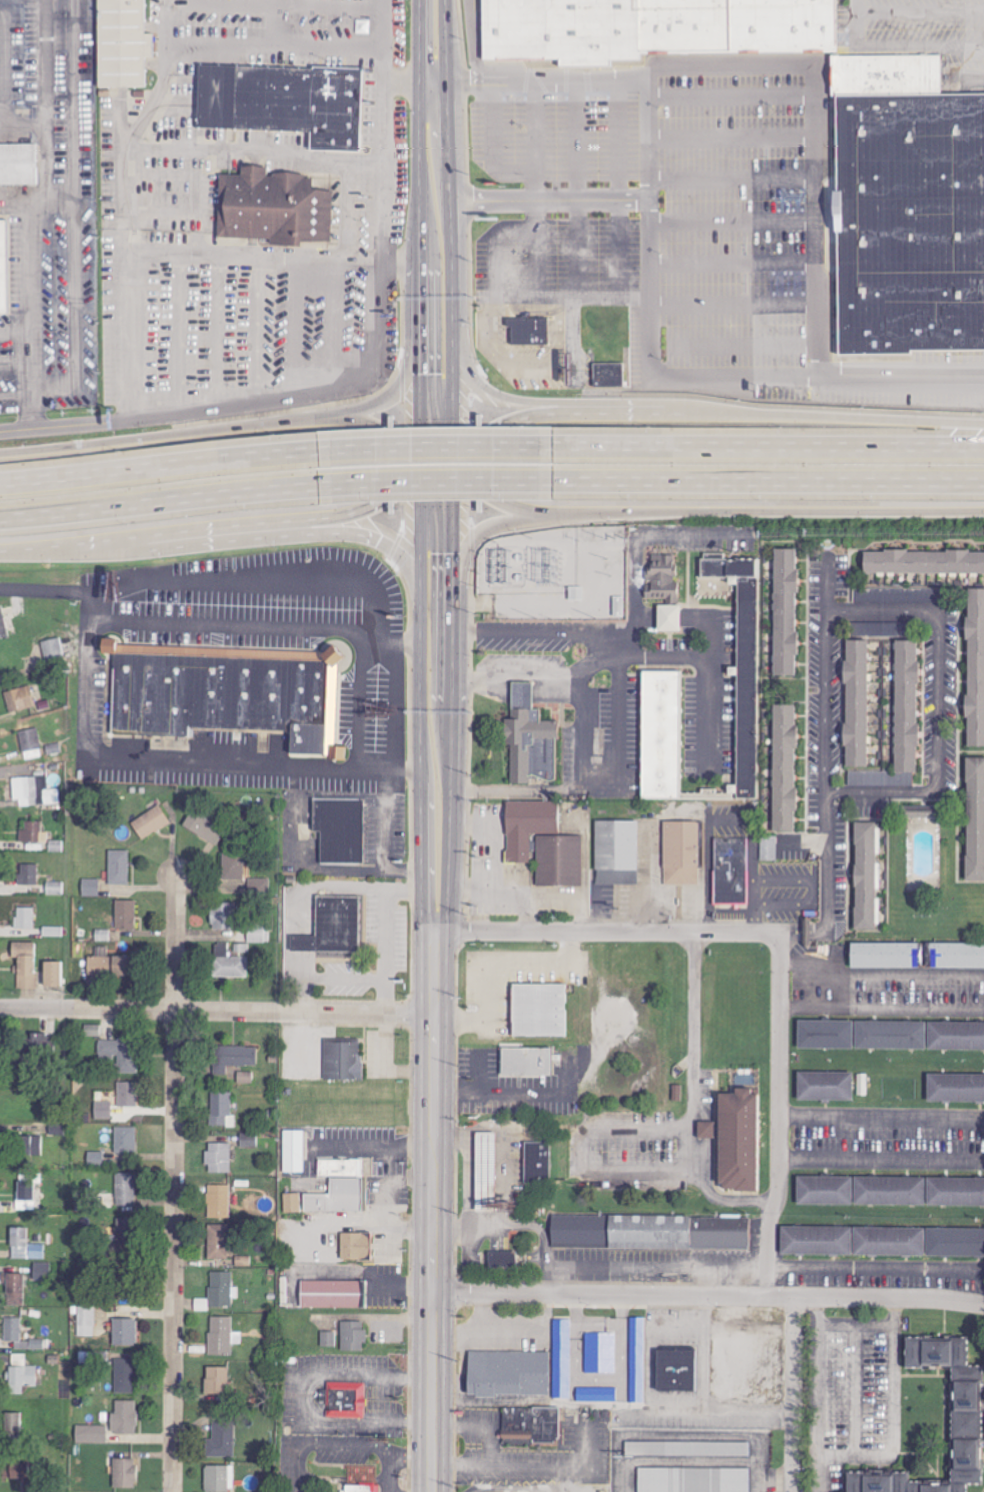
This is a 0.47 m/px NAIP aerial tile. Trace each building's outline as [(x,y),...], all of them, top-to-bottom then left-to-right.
[(100,86),(98,0),(144,0),(145,31),(153,31),(153,56),(144,57),(144,85),(100,86)] [(484,58),(484,0),(638,0),(637,54),(637,61),(610,61),(610,69),(562,67),(555,58),(484,58)] [(637,54),(730,54),(730,0),(638,0),(637,54)] [(730,54),(730,0),(837,0),(837,55),(730,54)] [(838,96),(837,55),(942,53),(943,94),(838,96)] [(364,67),(361,152),(310,150),(311,131),(197,127),(199,64),(314,68),(314,65),(364,67)] [(943,94),(983,93),(983,350),(841,353),(838,96),(943,94)] [(0,145),(0,184),(36,183),(35,144),(0,145)] [(333,190),(332,241),(296,240),(296,246),(272,245),(272,239),(219,238),(220,175),(241,176),(242,167),(266,168),(266,177),(272,177),(272,173),(304,174),(304,189),(333,190)] [(8,313),(6,221),(0,221),(0,313),(8,313)] [(504,316),(504,324),(508,323),(508,341),(546,342),(546,315),(504,316)] [(593,364),(622,363),(623,387),(594,388),(593,364)] [(796,548),(773,549),(774,676),(797,676),(796,548)] [(862,573),(983,574),(983,551),(862,550),(862,573)] [(678,555),(648,555),(648,598),(668,598),(668,605),(678,605),(678,555)] [(756,799),(757,559),(701,559),(700,577),(738,577),(736,785),(726,785),(726,792),(680,792),(680,799),(756,799)] [(983,746),(983,589),(966,589),(966,746),(983,746)] [(3,604),(0,605),(0,638),(10,636),(3,604)] [(680,631),(680,606),(657,605),(657,631),(680,631)] [(41,641),(46,666),(66,662),(62,637),(41,641)] [(118,644),(118,640),(103,639),(103,653),(114,654),(112,734),(190,737),(190,727),(291,731),(291,753),(332,754),(332,760),(345,760),(345,747),(336,747),(339,667),(347,660),(333,646),(327,652),(118,644)] [(868,640),(844,640),(843,767),(867,767),(868,640)] [(917,771),(917,641),(895,640),(894,771),(917,771)] [(642,672),(681,672),(680,799),(641,798),(642,672)] [(511,784),(530,784),(530,779),(556,779),(557,721),(540,721),(541,709),(533,709),(533,683),(512,682),(511,719),(503,719),(503,745),(511,745),(511,784)] [(5,692),(10,713),(36,707),(30,685),(5,692)] [(772,831),(795,831),(795,705),(773,705),(772,831)] [(24,759),(42,758),(39,728),(21,730),(24,759)] [(983,882),(983,757),(965,758),(966,882),(983,882)] [(849,786),(914,786),(914,771),(849,771),(849,786)] [(13,777),(14,800),(20,800),(20,806),(61,804),(61,789),(49,789),(48,776),(13,777)] [(312,799),(312,831),(320,831),(320,864),(364,864),(364,798),(312,799)] [(582,886),(583,836),(558,836),(558,802),(506,802),(505,863),(530,863),(530,852),(537,852),(536,886),(582,886)] [(142,840),(170,824),(160,806),(131,821),(142,840)] [(915,823),(934,824),(935,807),(903,806),(902,818),(915,818),(915,823)] [(596,820),(595,870),(638,870),(639,821),(596,820)] [(20,830),(21,843),(50,843),(49,832),(43,832),(43,821),(27,821),(27,830),(20,830)] [(665,885),(700,885),(699,821),(664,822),(665,885)] [(853,930),(874,930),(874,890),(879,890),(879,864),(878,864),(878,823),(853,823),(853,930)] [(749,838),(716,838),(715,903),(748,904),(749,838)] [(777,860),(777,839),(772,839),(772,854),(762,854),(762,860),(777,860)] [(129,850),(109,851),(109,885),(129,885),(129,850)] [(222,880),(246,880),(245,854),(221,855),(222,880)] [(19,885),(38,885),(38,864),(19,864),(19,885)] [(639,885),(639,871),(596,871),(596,885),(639,885)] [(100,879),(82,879),(83,897),(101,896),(100,879)] [(270,879),(247,879),(247,894),(269,894),(270,879)] [(66,882),(47,881),(47,894),(65,895),(66,882)] [(317,895),(316,935),(290,935),(290,951),(359,952),(360,896),(317,895)] [(137,900),(116,900),(116,930),(137,929),(137,900)] [(234,903),(211,902),(210,929),(233,930),(234,903)] [(34,930),(35,908),(17,907),(16,929),(34,930)] [(270,923),(252,923),(251,942),(270,942),(270,923)] [(43,937),(64,937),(64,927),(43,927),(43,937)] [(983,970),(983,944),(849,942),(849,968),(983,970)] [(35,989),(36,943),(16,943),(15,989),(35,989)] [(248,978),(248,957),(228,957),(228,945),(214,944),(213,977),(248,978)] [(250,944),(235,944),(235,952),(250,952),(250,944)] [(89,957),(89,977),(133,977),(132,956),(89,957)] [(43,987),(61,987),(60,962),(42,962),(43,987)] [(512,1036),(568,1035),(567,984),(512,984),(512,1036)] [(852,1021),(798,1020),(797,1049),(852,1049),(852,1021)] [(855,1049),(925,1050),(925,1022),(855,1022),(855,1049)] [(927,1023),(927,1050),(983,1050),(983,1023),(927,1023)] [(100,1037),(101,1025),(84,1025),(84,1037),(100,1037)] [(35,1045),(44,1046),(44,1033),(35,1033),(35,1045)] [(135,1074),(136,1040),(99,1040),(99,1059),(116,1060),(115,1073),(135,1074)] [(325,1042),(324,1080),(361,1080),(362,1042),(325,1042)] [(502,1045),(553,1045),(553,1073),(502,1074),(502,1045)] [(258,1046),(214,1047),(214,1075),(227,1074),(227,1066),(258,1066),(258,1046)] [(254,1072),(236,1072),(236,1083),(254,1083),(254,1072)] [(853,1073),(797,1073),(797,1101),(852,1101),(853,1073)] [(926,1102),(983,1103),(983,1075),(927,1074),(926,1102)] [(118,1107),(138,1107),(138,1082),(119,1082),(118,1107)] [(720,1091),(733,1091),(734,1084),(753,1084),(753,1090),(759,1091),(758,1190),(723,1190),(719,1181),(720,1091)] [(232,1092),(210,1093),(211,1127),(237,1126),(236,1116),(233,1116),(232,1092)] [(113,1119),(113,1101),(96,1101),(96,1120),(113,1119)] [(64,1135),(64,1124),(49,1123),(49,1135),(64,1135)] [(697,1138),(713,1139),(714,1123),(698,1123),(697,1138)] [(136,1127),(115,1128),(116,1154),(137,1153),(136,1127)] [(284,1173),(303,1173),(304,1131),(285,1130),(284,1173)] [(258,1147),(258,1133),(241,1134),(241,1147),(258,1147)] [(496,1134),(475,1134),(475,1200),(496,1201),(496,1198),(516,1198),(516,1176),(496,1176),(496,1134)] [(44,1137),(16,1136),(16,1155),(44,1156),(44,1137)] [(232,1143),(207,1143),(206,1165),(209,1165),(209,1173),(231,1173),(232,1143)] [(524,1184),(535,1184),(535,1178),(549,1178),(550,1143),(525,1143),(524,1184)] [(363,1160),(319,1159),(318,1176),(330,1177),(329,1195),(305,1194),(304,1211),(366,1212),(367,1178),(363,1178),(363,1160)] [(35,1173),(17,1174),(17,1210),(36,1210),(35,1173)] [(135,1173),(116,1174),(117,1207),(136,1206),(135,1173)] [(795,1205),(851,1206),(852,1178),(796,1177),(795,1205)] [(853,1205),(924,1206),(925,1178),(853,1178),(853,1205)] [(926,1178),(926,1205),(983,1206),(983,1179),(926,1178)] [(231,1218),(230,1185),(208,1185),(209,1219),(231,1218)] [(302,1213),(302,1193),(284,1194),(285,1213),(302,1213)] [(749,1250),(749,1218),(551,1217),(551,1248),(749,1250)] [(924,1229),(780,1227),(780,1255),(851,1256),(924,1257),(924,1229)] [(28,1228),(11,1228),(10,1258),(46,1259),(46,1244),(28,1244),(28,1228)] [(925,1230),(925,1258),(983,1257),(983,1229),(925,1230)] [(372,1233),(340,1234),(341,1261),(373,1260),(372,1233)] [(489,1252),(488,1270),(517,1270),(517,1253),(489,1252)] [(34,1280),(52,1280),(52,1264),(34,1263),(34,1280)] [(232,1308),(233,1272),(210,1272),(209,1307),(232,1308)] [(24,1274),(6,1274),(6,1306),(24,1305),(24,1274)] [(301,1309),(365,1308),(364,1281),(300,1282),(301,1309)] [(78,1335),(94,1336),(95,1307),(79,1307),(78,1335)] [(209,1355),(232,1356),(233,1317),(210,1317),(209,1355)] [(23,1318),(5,1318),(5,1341),(15,1342),(15,1349),(45,1350),(45,1341),(22,1340),(23,1318)] [(646,1318),(631,1318),(630,1403),(644,1403),(646,1318)] [(113,1346),(136,1346),(136,1319),(113,1319),(113,1346)] [(554,1321),(555,1399),(572,1399),(571,1321),(554,1321)] [(365,1322),(341,1322),(341,1351),(365,1351),(365,1322)] [(321,1332),(322,1348),(337,1348),(336,1332),(321,1332)] [(616,1334),(586,1334),(586,1373),(616,1374),(616,1334)] [(951,1488),(918,1488),(918,1483),(908,1483),(908,1473),(845,1473),(845,1491),(964,1491),(964,1485),(981,1485),(980,1367),(966,1367),(966,1340),(919,1340),(919,1339),(904,1339),(904,1367),(951,1367),(951,1488)] [(655,1392),(693,1393),(693,1370),(698,1370),(699,1352),(656,1351),(655,1392)] [(550,1353),(467,1352),(467,1396),(549,1397),(550,1353)] [(27,1354),(13,1354),(12,1367),(8,1367),(8,1394),(24,1395),(24,1387),(37,1388),(37,1366),(26,1366),(27,1354)] [(116,1359),(115,1393),(135,1394),(136,1359),(116,1359)] [(205,1400),(230,1400),(229,1367),(204,1368),(205,1400)] [(365,1384),(327,1383),(327,1418),(364,1419),(365,1384)] [(137,1401),(115,1401),(115,1413),(111,1413),(111,1434),(137,1434),(137,1401)] [(560,1409),(502,1408),(502,1444),(559,1445),(560,1409)] [(3,1413),(2,1433),(21,1434),(22,1414),(3,1413)] [(234,1458),(235,1424),(213,1424),(213,1439),(207,1439),(206,1458),(234,1458)] [(107,1426),(75,1426),(76,1444),(107,1443),(107,1426)] [(627,1442),(627,1456),(749,1457),(749,1443),(627,1442)] [(113,1459),(113,1488),(135,1489),(136,1460),(113,1459)] [(3,1480),(26,1479),(26,1460),(2,1460),(3,1480)] [(204,1466),(205,1491),(234,1491),(234,1466),(204,1466)] [(749,1469),(638,1468),(638,1491),(748,1491),(749,1469)]
